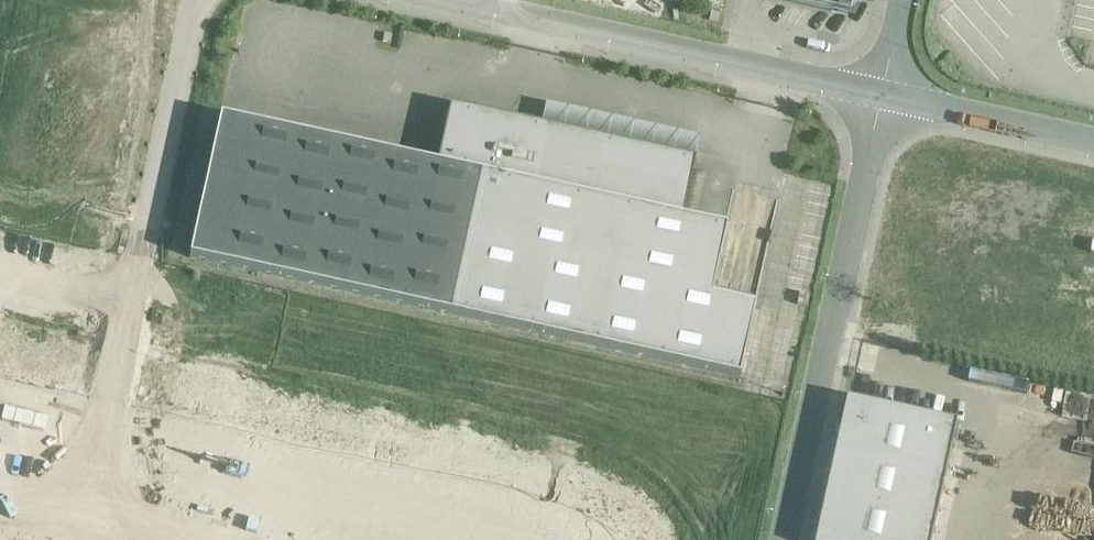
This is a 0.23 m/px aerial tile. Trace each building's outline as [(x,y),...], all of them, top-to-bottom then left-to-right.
[(832,11),(833,6),(835,7),(838,7),(837,12),(849,14),(852,0),(780,0),(832,11)] [(720,14),(711,12),(709,21),(718,23),(720,14)] [(546,104),(541,126),(552,129),(575,134),(596,139),(618,143),(641,148),(663,153),(684,158),(694,160),(699,137),(546,104)] [(552,129),(541,126),(517,121),(495,116),(470,111),(450,106),(437,164),(327,140),(221,117),(190,258),(739,379),(755,307),(754,307),(743,305),(731,302),(721,300),(711,298),(727,228),(725,228),(683,219),(696,160),(694,160),(684,158),(663,153),(641,148),(618,143),(596,139),(575,134),(552,129)] [(850,400),(820,539),(935,539),(961,424),(850,400)]
